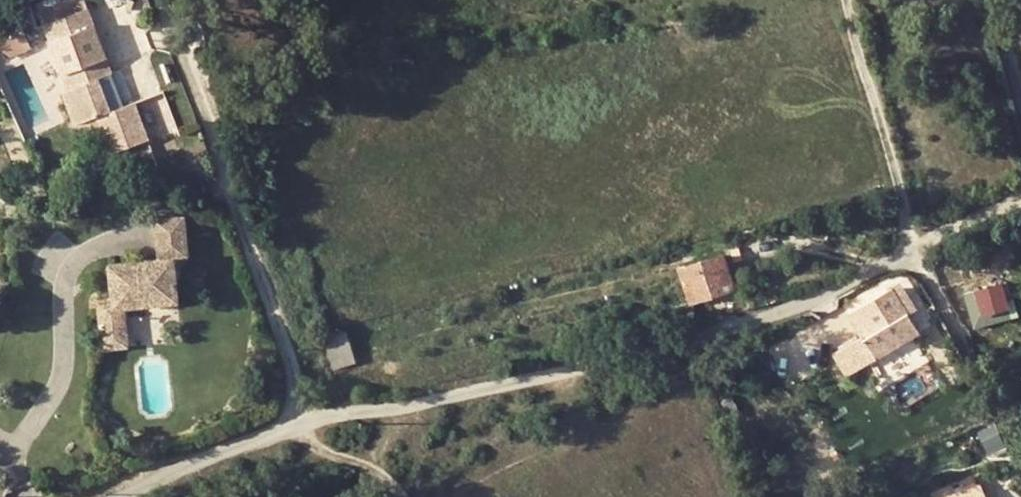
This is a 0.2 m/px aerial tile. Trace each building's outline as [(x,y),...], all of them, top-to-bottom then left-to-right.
[(40,13),(43,23),(69,14),(87,7),(84,0),(77,0),(40,13)] [(92,23),(87,7),(69,14),(76,30),(92,23)] [(107,57),(92,23),(76,30),(69,14),(43,23),(62,73),(68,89),(96,79),(114,73),(107,57)] [(30,47),(22,30),(0,41),(0,49),(1,51),(8,56),(30,47)] [(148,140),(179,134),(169,90),(139,97),(148,140)] [(104,327),(127,325),(125,310),(171,305),(166,260),(182,258),(177,216),(148,220),(152,259),(113,264),(118,309),(103,311),(104,327)] [(722,255),(678,268),(690,302),(732,287),(722,255)] [(972,288),(983,326),(1015,316),(1004,278),(972,288)] [(907,312),(906,313),(907,314),(916,310),(899,282),(892,286),(907,312)] [(907,312),(892,286),(848,313),(861,336),(832,354),(845,376),(868,362),(874,373),(880,370),(873,358),(910,336),(898,317),(906,313),(907,312)] [(907,314),(906,313),(898,317),(910,336),(917,332),(907,314)] [(127,325),(104,327),(107,349),(129,347),(127,325)] [(345,332),(326,338),(335,367),(354,361),(345,332)] [(730,399),(720,402),(725,417),(735,414),(730,399)] [(979,485),(950,496),(984,496),(979,485)]
